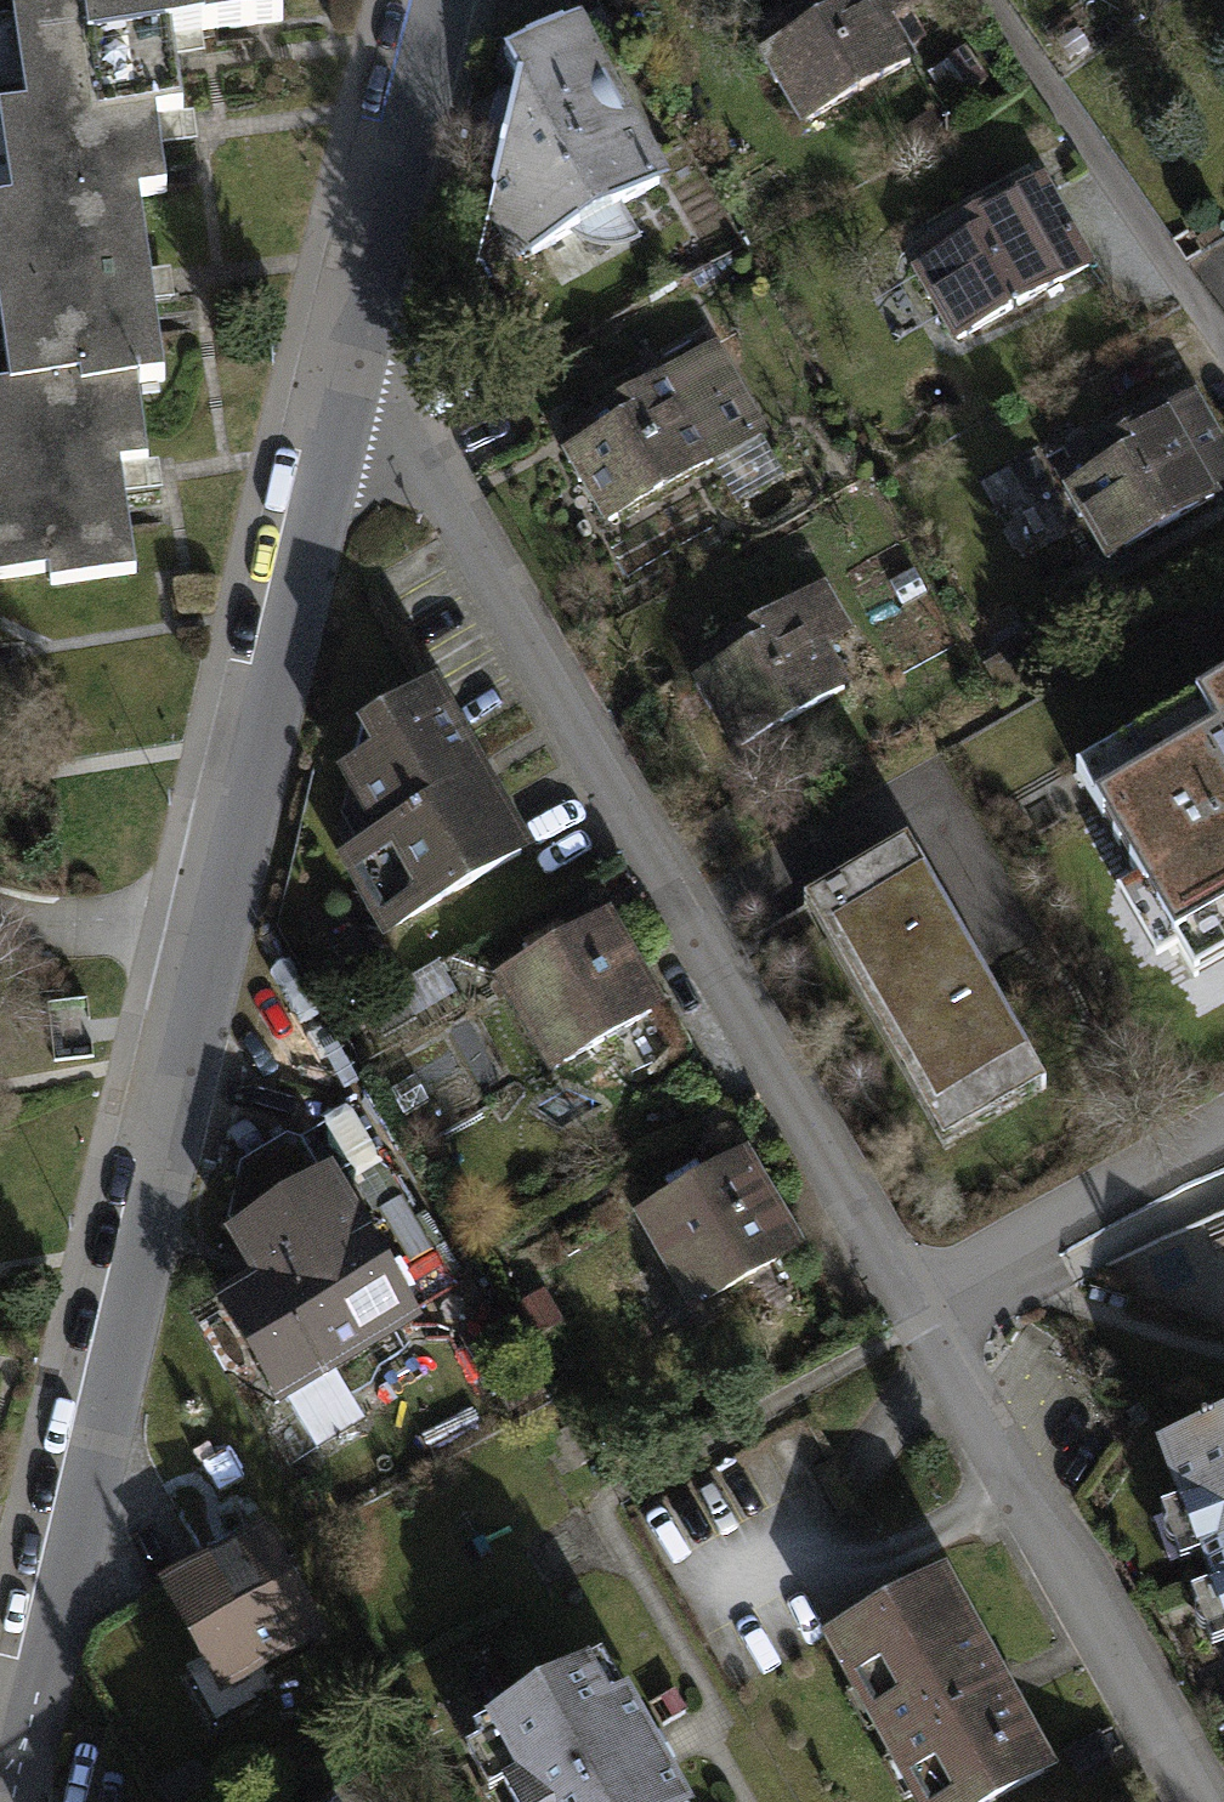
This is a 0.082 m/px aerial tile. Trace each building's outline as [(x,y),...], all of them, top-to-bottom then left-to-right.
[(91,38),(285,13),(283,0),(85,0),(91,38)] [(828,124),(921,60),(880,0),(805,0),(763,29),(828,124)] [(11,12),(26,100),(0,104),(0,121),(13,195),(0,197),(0,320),(9,384),(0,385),(0,576),(47,569),(50,584),(136,570),(120,458),(148,456),(139,377),(165,376),(140,192),(163,186),(152,108),(88,119),(72,4),(11,12)] [(492,46),(492,264),(663,168),(573,14),(492,46)] [(926,234),(987,339),(1086,281),(1025,177),(926,234)] [(549,421),(597,509),(748,428),(701,340),(549,421)] [(1135,549),(1223,500),(1223,465),(1174,377),(1071,435),(1135,549)] [(702,627),(779,757),(878,698),(801,569),(702,627)] [(336,867),(382,948),(532,863),(436,694),(355,740),(369,766),(337,784),(372,846),(336,867)] [(1160,970),(1181,959),(1200,992),(1223,978),(1223,707),(1080,789),(1140,885),(1119,900),(1160,970)] [(797,906),(948,1158),(1060,1092),(910,839),(797,906)] [(494,982),(550,1080),(668,1013),(636,957),(667,939),(644,898),(494,982)] [(218,1303),(281,1409),(421,1328),(333,1181),(324,1186),(301,1147),(288,1141),(240,1169),(228,1222),(236,1236),(229,1241),(251,1281),(218,1303)] [(632,1219),(690,1321),(807,1255),(749,1153),(632,1219)] [(544,1293),(514,1311),(534,1345),(564,1327),(544,1293)] [(1147,1449),(1223,1648),(1223,1423),(1147,1449)] [(152,1598),(213,1710),(326,1649),(264,1537),(152,1598)] [(837,1630),(928,1801),(938,1801),(1045,1745),(952,1569),(837,1630)] [(473,1718),(519,1801),(691,1801),(605,1646),(473,1718)]
